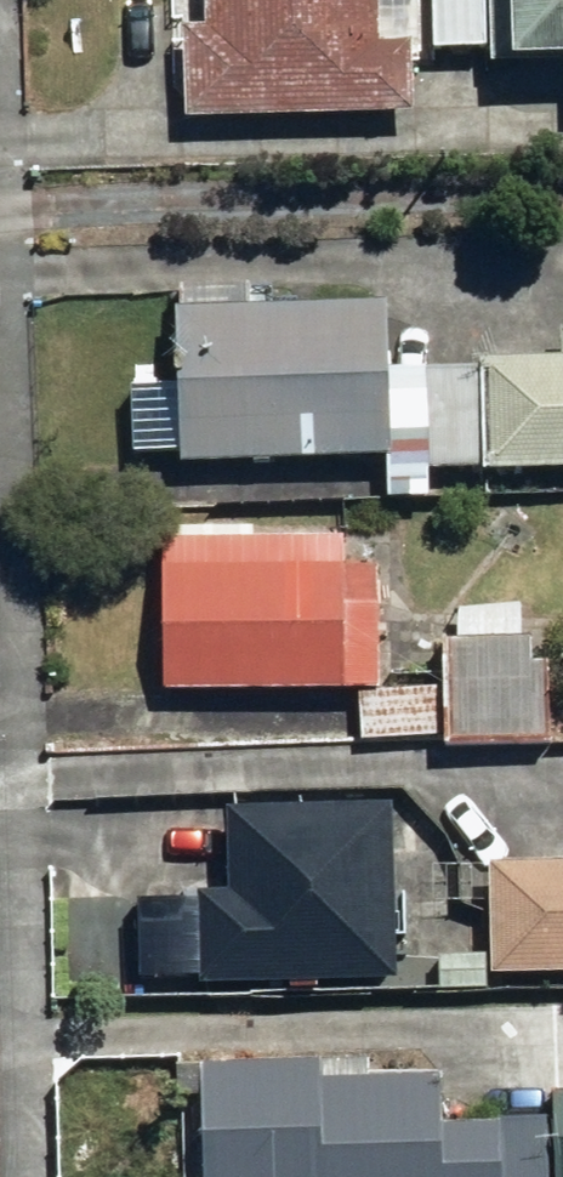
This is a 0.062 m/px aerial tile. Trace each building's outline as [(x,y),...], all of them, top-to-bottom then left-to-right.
[(206,19),(189,19),(190,113),(419,112),(419,40),(431,40),(431,0),(206,0),(206,19)] [(437,45),(485,45),(485,58),(540,58),(541,40),(562,41),(562,0),(438,0),(437,45)] [(487,359),(424,359),(425,467),(562,465),(562,288),(486,289),(487,359)] [(186,304),(184,384),(131,382),(129,450),(396,457),(397,403),(400,310),(186,304)] [(259,533),(259,519),(162,518),(161,687),(388,688),(388,578),(355,578),(355,533),(259,533)] [(561,641),(455,637),(451,739),(557,743),(561,641)] [(237,864),(237,889),(207,889),(205,975),(399,978),(401,801),(232,798),(232,813),(148,811),(148,862),(237,864)] [(497,856),(497,969),(562,969),(562,856),(497,856)] [(446,1114),(445,1075),(327,1078),(327,1045),(201,1047),(204,1158),(204,1176),(557,1176),(555,1112),(446,1114)]
